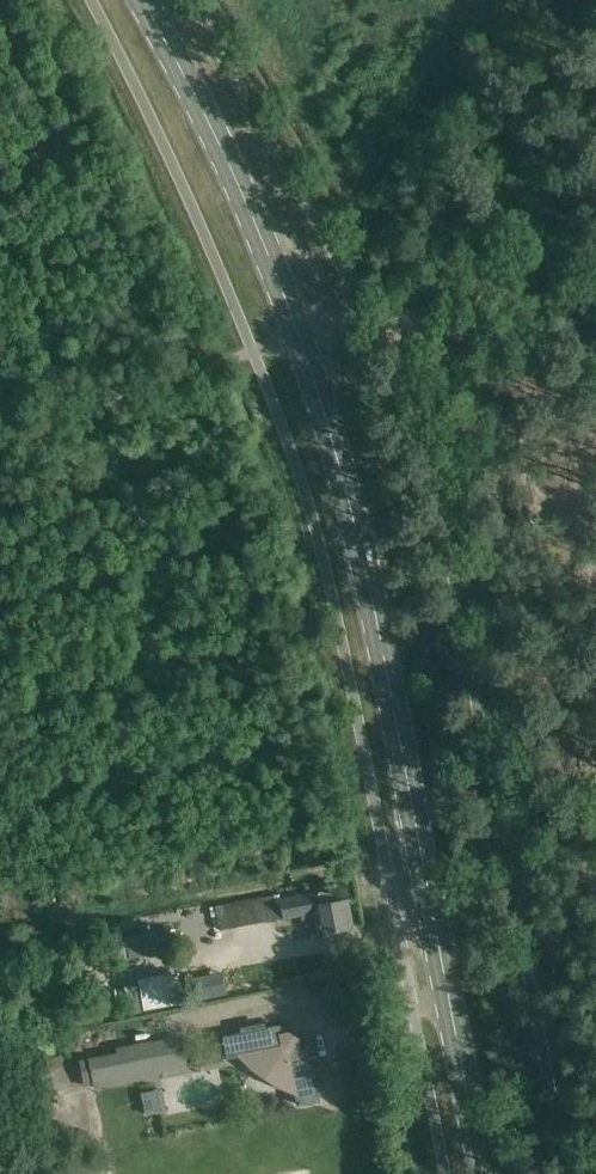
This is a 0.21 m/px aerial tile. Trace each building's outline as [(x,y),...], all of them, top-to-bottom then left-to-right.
[(217,905),(221,929),(302,914),(302,918),(315,916),(318,934),(354,927),(349,898),(332,901),(330,889),(281,899),(280,894),(217,905)] [(131,957),(174,948),(170,928),(127,938),(131,957)] [(224,973),(209,976),(214,998),(229,995),(224,973)] [(136,977),(140,1012),(172,1008),(168,974),(136,977)] [(296,1095),(297,1104),(318,1100),(315,1081),(319,1080),(316,1060),(310,1060),(308,1046),(299,1047),(298,1041),(289,1035),(281,1035),(279,1028),(265,1030),(263,1024),(241,1029),(242,1031),(223,1035),(227,1060),(239,1058),(251,1070),(266,1079),(280,1088),(296,1095)] [(80,1061),(85,1087),(94,1085),(95,1088),(160,1076),(159,1073),(188,1067),(182,1038),(154,1043),(154,1041),(116,1048),(118,1054),(80,1061)] [(156,1092),(142,1095),(146,1114),(160,1111),(156,1092)]
